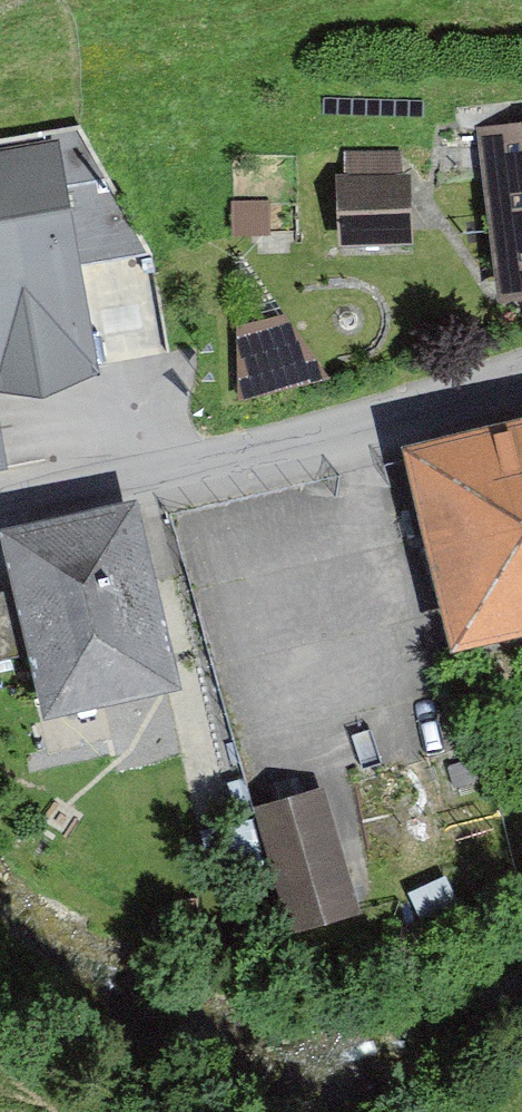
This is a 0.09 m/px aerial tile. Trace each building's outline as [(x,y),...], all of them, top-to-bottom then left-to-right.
[(0,138),(0,381),(96,364),(72,256),(144,246),(85,124),(0,138)] [(482,139),(501,304),(521,301),(521,135),(482,139)] [(406,160),(332,167),(339,234),(413,227),(406,160)] [(408,493),(440,655),(521,639),(521,470),(408,493)] [(4,566),(33,733),(170,709),(141,542),(4,566)] [(321,809),(255,824),(282,943),(349,928),(321,809)]
